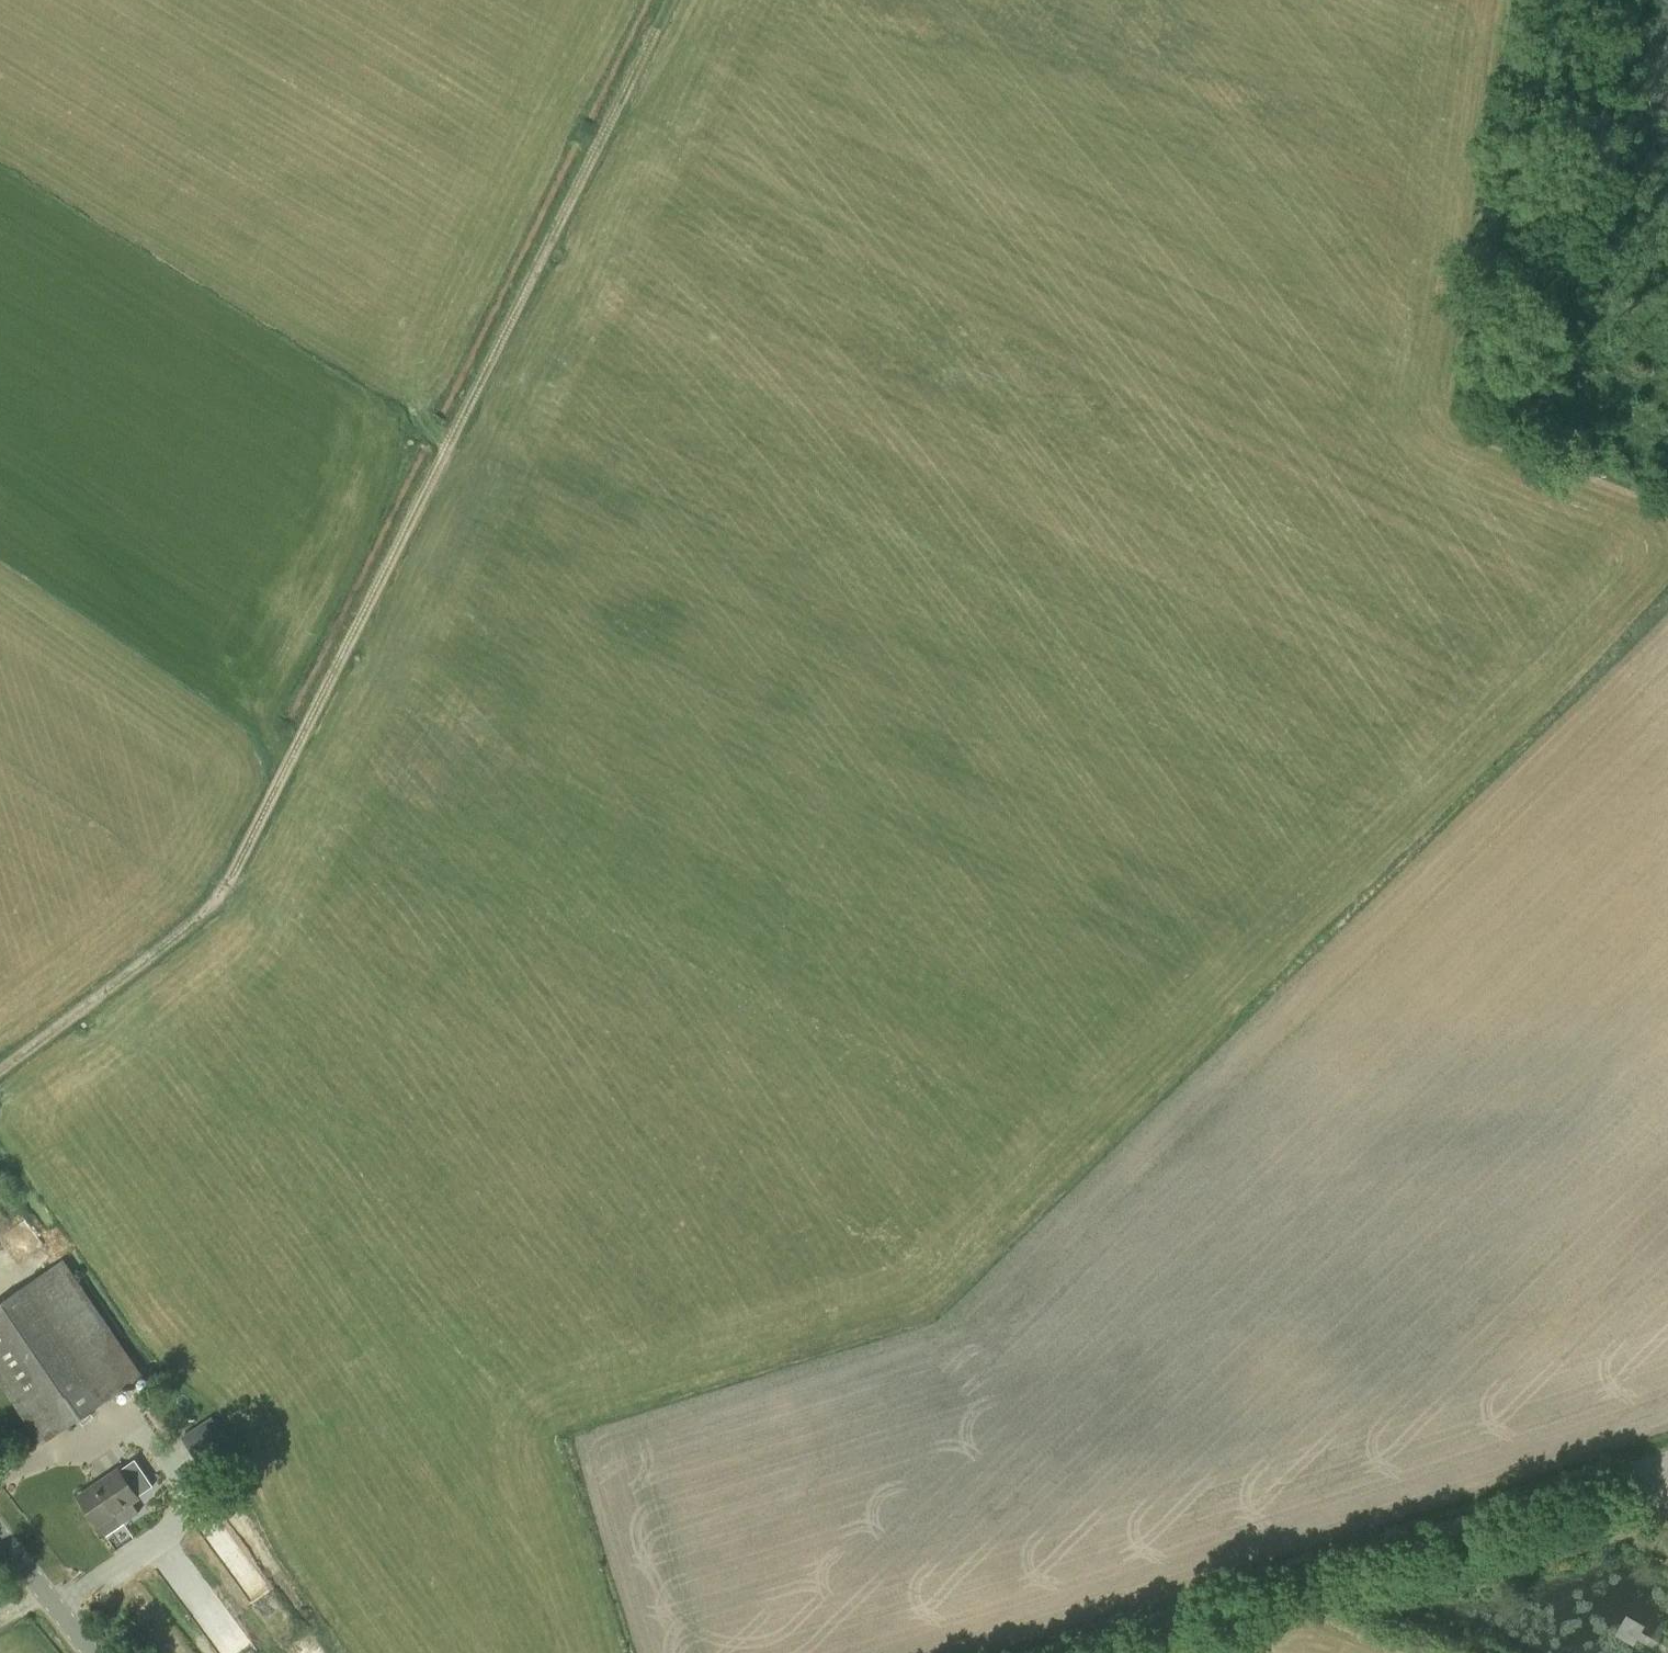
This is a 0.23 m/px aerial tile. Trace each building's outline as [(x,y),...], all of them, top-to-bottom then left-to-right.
[(144,1373),(63,1259),(0,1302),(0,1387),(39,1445),(144,1373)] [(124,1476),(118,1468),(77,1496),(97,1525),(113,1514),(120,1524),(138,1512),(131,1501),(147,1490),(133,1470),(124,1476)]
